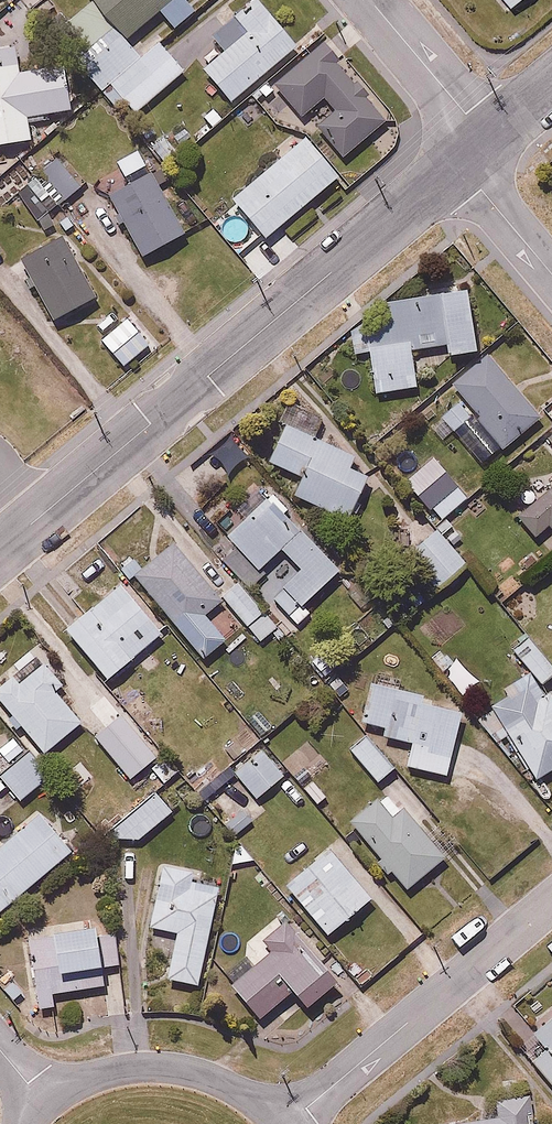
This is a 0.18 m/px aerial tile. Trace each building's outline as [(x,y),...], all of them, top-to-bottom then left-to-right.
[(121,26),(137,47),(156,31),(146,19),(169,0),(98,0),(121,26)] [(226,5),(181,43),(227,97),(297,38),(265,0),(252,0),(235,15),(226,5)] [(121,26),(80,60),(116,103),(125,95),(137,109),(186,67),(156,31),(137,47),(121,26)] [(0,37),(0,143),(33,139),(30,110),(74,105),(69,59),(21,65),(17,35),(0,37)] [(389,116),(321,39),(276,79),(307,114),(317,105),(325,115),(317,121),(346,154),(389,116)] [(224,118),(212,105),(189,126),(201,139),(224,118)] [(156,118),(139,131),(161,160),(178,146),(156,118)] [(341,170),(305,130),(233,196),(269,236),(341,170)] [(76,167),(61,149),(31,174),(56,204),(82,182),(72,170),(76,167)] [(187,232),(145,152),(102,175),(144,255),(187,232)] [(62,226),(16,250),(51,317),(97,293),(62,226)] [(465,280),(385,294),(391,330),(364,335),(374,391),(416,384),(409,348),(444,342),(446,349),(476,344),(465,280)] [(126,317),(103,338),(125,365),(149,343),(126,317)] [(449,381),(460,395),(436,414),(452,434),(476,416),(498,445),(532,419),(543,433),(551,426),(551,403),(538,414),(489,350),(449,381)] [(357,453),(282,418),(265,454),(298,469),(289,489),(345,515),(365,470),(352,464),(357,453)] [(543,433),(551,445),(551,426),(543,433)] [(551,528),(551,477),(513,507),(535,535),(549,524),(551,528)] [(341,569),(265,481),(232,509),(239,516),(224,529),(236,543),(223,554),(239,572),(253,589),(275,570),(265,558),(283,543),(302,566),(270,594),(298,627),(317,611),(306,599),(341,569)] [(414,522),(396,537),(438,585),(467,560),(449,540),(460,530),(450,519),(428,538),(414,522)] [(174,620),(205,656),(229,636),(209,612),(226,597),(219,589),(172,535),(131,570),(174,620)] [(528,584),(513,567),(489,588),(503,605),(528,584)] [(174,620),(131,570),(67,625),(110,675),(174,620)] [(253,589),(239,572),(219,589),(226,597),(262,639),(282,622),(253,589)] [(511,650),(539,682),(551,671),(551,654),(533,631),(511,650)] [(477,677),(449,643),(429,660),(457,694),(477,677)] [(0,676),(0,700),(11,712),(2,721),(12,732),(20,724),(44,749),(79,717),(54,689),(64,679),(34,645),(0,676)] [(372,673),(361,660),(331,683),(342,696),(372,673)] [(491,705),(537,772),(551,763),(551,764),(551,695),(548,689),(540,695),(524,673),(506,685),(511,691),(491,705)] [(426,691),(369,678),(357,732),(347,739),(379,780),(401,762),(445,772),(459,708),(424,700),(426,691)] [(136,726),(102,689),(85,704),(118,742),(136,726)] [(281,720),(262,701),(232,730),(250,749),(281,720)] [(229,769),(253,796),(283,771),(260,743),(229,769)] [(29,749),(0,773),(0,776),(18,798),(48,772),(29,749)] [(180,771),(166,753),(148,766),(163,785),(180,771)] [(328,796),(310,777),(298,788),(315,807),(328,796)] [(400,778),(350,815),(407,890),(452,855),(431,828),(440,821),(420,795),(415,799),(400,778)] [(96,817),(110,835),(134,838),(171,809),(152,786),(129,804),(123,797),(96,817)] [(42,808),(0,845),(0,906),(72,843),(42,808)] [(369,892),(327,842),(282,880),(324,930),(369,892)] [(201,867),(162,858),(147,923),(179,930),(169,972),(199,979),(222,884),(198,878),(201,867)] [(96,913),(48,919),(50,930),(31,932),(38,989),(104,981),(102,964),(119,962),(115,927),(98,929),(96,913)] [(337,980),(284,916),(248,945),(257,956),(231,977),(263,1015),(294,990),(306,1005),(337,980)] [(534,1028),(548,1045),(530,1061),(551,1087),(551,1013),(534,1028)] [(532,1090),(495,1095),(498,1113),(437,1122),(437,1123),(537,1123),(532,1090)]
